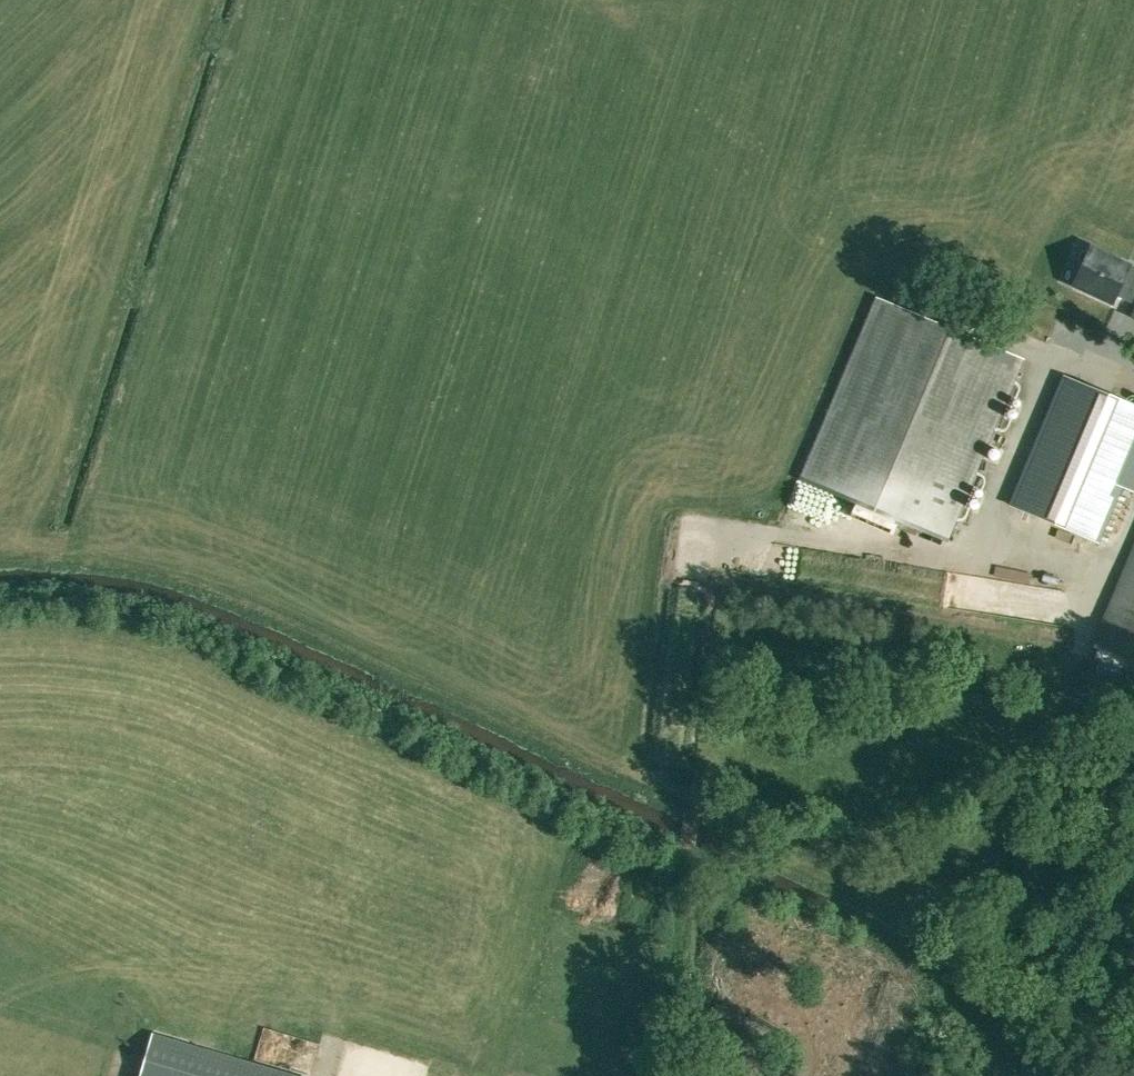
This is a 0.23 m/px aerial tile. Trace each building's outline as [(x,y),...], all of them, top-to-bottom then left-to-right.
[(1074,285),(1113,303),(1117,293),(1133,301),(1133,268),(1130,266),(1130,265),(1091,247),(1074,285)] [(1024,359),(877,297),(800,480),(857,504),(852,516),(865,522),(870,509),(947,542),(1024,359)] [(1065,376),(1011,505),(1098,542),(1133,456),(1133,405),(1065,376)] [(820,496),(812,512),(838,523),(845,507),(820,496)] [(1095,641),(1133,658),(1133,548),(1095,641)] [(142,1075),(298,1075),(154,1034),(142,1075)]
